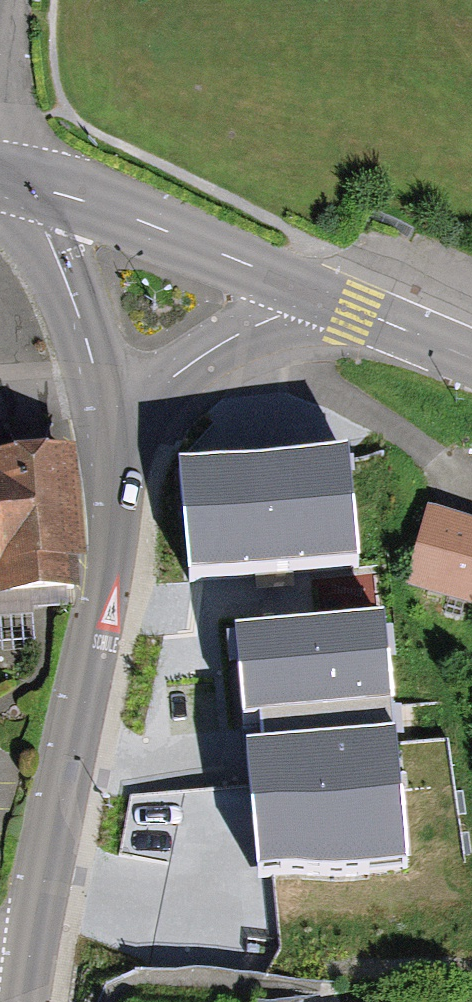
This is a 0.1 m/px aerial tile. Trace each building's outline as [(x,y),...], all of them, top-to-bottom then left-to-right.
[(31,603),(72,600),(70,582),(78,582),(76,551),(83,551),(76,445),(0,450),(0,617),(31,614),(31,603)] [(180,464),(188,574),(356,562),(348,452),(180,464)] [(411,585),(471,600),(471,526),(428,515),(411,585)] [(380,609),(236,622),(244,707),(260,706),(262,729),(243,730),(244,749),(255,874),(403,861),(380,609)]
